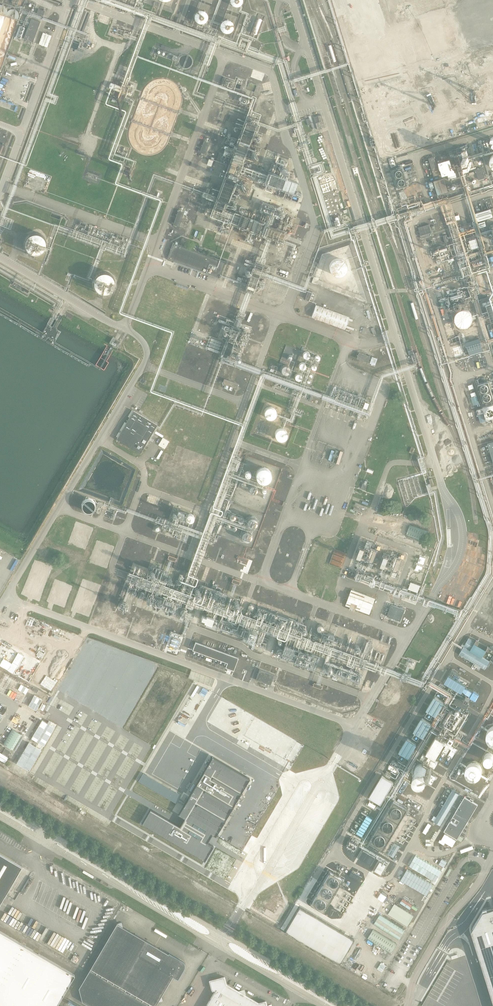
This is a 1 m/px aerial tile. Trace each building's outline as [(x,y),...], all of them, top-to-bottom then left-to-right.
[(201,0),(203,2),(202,2),(201,6),(203,4),(204,6),(202,9),(211,10),(215,11),(214,9),(211,9),(212,7),(214,7),(219,5),(220,1),(218,0),(201,0)] [(206,15),(206,14),(206,13),(206,12),(205,11),(203,9),(202,9),(201,9),(199,9),(198,9),(197,10),(196,11),(195,13),(194,14),(194,15),(195,17),(195,18),(196,19),(198,20),(199,21),(200,21),(201,21),(202,21),(203,20),(204,20),(205,18),(206,17),(206,16),(206,15)] [(24,39),(34,42),(41,21),(31,18),(24,39)] [(232,25),(232,24),(232,23),(232,22),(231,21),(230,20),(229,19),(228,19),(227,19),(225,19),(224,19),(223,20),(222,20),(222,21),(221,23),(220,25),(221,27),(221,28),(222,29),(223,30),(224,30),(226,31),(227,31),(228,31),(230,29),(231,28),(232,27),(232,26),(232,25)] [(48,48),(52,36),(43,33),(39,44),(48,48)] [(399,45),(380,51),(389,79),(408,73),(399,45)] [(132,90),(109,81),(106,88),(129,98),(132,90)] [(407,88),(390,93),(403,134),(420,129),(407,88)] [(321,115),(313,117),(317,129),(325,127),(321,115)] [(280,133),(279,129),(276,126),(274,129),(271,126),(263,125),(263,129),(270,130),(266,131),(264,132),(268,133),(268,134),(269,136),(271,134),(271,129),(275,130),(274,131),(275,134),(277,133),(278,128),(279,136),(277,133),(277,134),(279,137),(276,140),(274,141),(274,142),(275,141),(275,143),(284,145),(283,140),(280,137),(280,133)] [(209,143),(204,141),(200,152),(201,153),(200,156),(199,155),(199,156),(202,158),(203,154),(205,154),(209,143)] [(434,157),(428,158),(433,176),(439,175),(434,157)] [(401,166),(391,168),(396,188),(406,186),(401,166)] [(482,168),(475,170),(478,180),(485,178),(482,168)] [(295,190),(297,181),(276,175),(274,182),(273,181),(272,185),(283,188),(284,183),(287,183),(287,184),(289,184),(287,189),(295,190)] [(264,221),(234,212),(231,205),(228,203),(236,179),(225,176),(219,196),(203,191),(202,193),(210,215),(210,216),(221,219),(220,222),(229,228),(227,229),(230,230),(233,225),(265,234),(270,218),(271,217),(272,216),(264,211),(283,217),(277,212),(275,205),(262,202),(260,209),(270,217),(261,214),(266,217),(264,221)] [(438,194),(448,191),(445,177),(429,182),(431,190),(436,188),(438,194)] [(162,206),(158,205),(152,222),(156,223),(162,206)] [(492,217),(490,209),(475,214),(478,222),(492,217)] [(184,213),(178,211),(173,224),(179,227),(184,213)] [(421,239),(432,235),(429,224),(418,228),(421,239)] [(45,242),(45,240),(44,238),(43,236),(42,235),(41,234),(39,232),(37,232),(35,232),(33,232),(31,232),(29,234),(28,235),(26,236),(25,238),(25,240),(24,242),(25,244),(25,246),(26,248),(28,250),(29,251),(31,252),(33,252),(35,252),(37,252),(39,252),(41,251),(42,250),(43,248),(44,246),(45,244),(45,242)] [(476,236),(476,238),(470,238),(469,244),(472,245),(471,247),(480,247),(481,236),(476,236)] [(225,262),(173,243),(167,260),(219,279),(225,262)] [(346,266),(346,265),(346,263),(345,262),(344,260),(343,259),(341,258),(340,258),(338,257),(336,257),(335,258),(333,259),(332,260),(331,261),(330,262),(329,264),(329,266),(329,268),(329,269),(330,271),(331,272),(332,273),(333,274),(336,275),(337,275),(339,275),(341,275),(342,274),(343,273),(345,272),(346,270),(346,268),(346,266)] [(262,264),(255,262),(245,288),(253,291),(262,264)] [(114,281),(114,279),(113,278),(113,276),(111,274),(110,273),(109,272),(107,271),(104,271),(103,271),(101,271),(99,272),(97,274),(95,275),(94,277),(94,279),(93,281),(93,283),(94,285),(95,287),(96,288),(98,290),(100,291),(101,291),(103,292),(106,291),(108,291),(109,290),(111,289),(112,287),(113,285),(114,283),(114,281)] [(14,282),(13,284),(16,286),(16,287),(23,292),(24,291),(28,293),(29,291),(14,282)] [(450,311),(467,305),(462,291),(454,293),(455,296),(452,296),(452,295),(446,297),(449,306),(439,310),(443,320),(452,317),(450,311)] [(316,305),(313,313),(311,317),(345,329),(349,317),(316,305)] [(473,321),(473,319),(473,317),(472,316),(471,314),(470,313),(469,312),(468,311),(466,310),(464,310),(463,310),(461,310),(459,311),(458,312),(457,313),(456,315),(455,316),(455,318),(455,320),(455,321),(456,323),(457,324),(458,325),(459,326),(461,327),(463,328),(464,328),(466,327),(468,327),(469,326),(470,325),(471,324),(472,322),(473,321)] [(113,336),(109,343),(116,347),(120,341),(113,336)] [(479,338),(468,342),(465,343),(469,355),(483,351),(479,338)] [(370,357),(359,352),(357,358),(368,362),(370,357)] [(224,384),(236,389),(238,383),(226,378),(224,384)] [(481,384),(477,385),(483,403),(492,400),(492,397),(491,391),(492,390),(492,386),(491,381),(481,384)] [(476,391),(470,393),(474,405),(479,403),(476,391)] [(482,408),(486,420),(492,418),(492,404),(482,408)] [(278,413),(278,412),(277,410),(277,409),(276,408),(275,408),(274,407),(273,407),(271,407),(270,407),(269,407),(268,409),(267,410),(266,411),(266,412),(266,413),(266,414),(266,415),(267,416),(268,417),(269,418),(270,419),(271,419),(273,419),(274,419),(275,418),(276,417),(277,416),(277,415),(278,414),(278,413)] [(134,411),(117,439),(141,453),(158,426),(134,411)] [(288,435),(288,434),(288,433),(287,432),(287,431),(286,430),(285,430),(283,429),(281,430),(279,430),(279,431),(278,432),(277,433),(277,434),(277,435),(277,437),(278,438),(278,439),(279,440),(280,441),(281,441),(283,441),(284,441),(285,441),(287,439),(288,438),(288,436),(288,435)] [(169,442),(163,438),(158,445),(165,450),(169,442)] [(272,475),(272,474),(271,473),(271,472),(270,471),(269,470),(268,469),(266,469),(265,468),(264,468),(263,469),(262,469),(260,470),(259,472),(259,474),(258,475),(258,476),(259,477),(259,479),(260,480),(261,481),(262,481),(264,482),(265,482),(266,482),(267,481),(269,481),(270,480),(270,479),(271,478),(271,477),(272,475)] [(253,474),(252,473),(252,471),(250,470),(249,470),(247,470),(246,471),(245,472),(245,474),(245,475),(246,477),(247,478),(248,478),(250,478),(251,477),(252,476),(253,474)] [(257,490),(257,489),(257,488),(256,487),(256,486),(255,486),(253,485),(252,486),(251,486),(250,487),(249,488),(249,489),(249,491),(250,492),(251,493),(253,493),(255,493),(256,492),(257,491),(257,490)] [(95,506),(95,505),(95,504),(94,503),(93,502),(93,501),(91,501),(89,500),(88,500),(87,500),(85,501),(84,503),(83,505),(83,506),(83,507),(83,508),(83,509),(84,510),(85,511),(86,512),(87,512),(88,512),(89,512),(91,512),(92,512),(93,511),(94,510),(94,509),(95,508),(95,506)] [(356,503),(354,510),(363,513),(366,506),(356,503)] [(196,520),(196,518),(195,517),(194,516),(193,514),(191,514),(190,514),(189,514),(188,515),(187,516),(186,517),(185,518),(185,519),(185,521),(185,522),(186,523),(187,524),(188,525),(190,525),(191,525),(192,525),(193,524),(194,524),(195,523),(196,522),(196,521),(196,520)] [(258,523),(258,521),(257,519),(255,518),(254,518),(252,518),(251,519),(250,519),(249,521),(249,522),(249,523),(249,524),(249,525),(250,526),(251,527),(253,527),(255,527),(256,527),(256,526),(257,525),(258,523)] [(429,532),(410,525),(406,535),(425,542),(429,532)] [(253,536),(253,535),(252,534),(251,533),(251,532),(250,532),(248,531),(247,531),(246,532),(245,533),(244,534),(244,535),(243,536),(244,537),(244,538),(245,539),(246,540),(248,541),(250,540),(251,539),(252,538),(253,536)] [(377,553),(383,555),(385,548),(379,546),(377,553)] [(197,596),(229,606),(233,594),(201,583),(197,596)] [(376,598),(352,589),(346,605),(370,614),(376,598)] [(257,608),(257,607),(256,605),(255,605),(254,604),(253,604),(251,604),(251,605),(250,605),(249,607),(249,608),(249,609),(250,611),(251,612),(252,612),(253,612),(254,612),(256,611),(257,610),(257,608)] [(389,615),(401,619),(405,608),(393,604),(389,615)] [(259,608),(255,619),(301,633),(305,623),(259,608)] [(324,628),(324,627),(323,625),(322,624),(320,624),(319,624),(318,625),(317,625),(316,627),(316,628),(316,629),(317,631),(318,632),(320,632),(321,632),(322,632),(323,631),(324,630),(324,628)] [(469,637),(459,654),(485,669),(489,661),(470,650),(475,641),(469,637)] [(239,657),(196,642),(193,649),(227,662),(226,667),(234,670),(239,657)] [(313,667),(318,654),(285,642),(280,655),(313,667)] [(377,671),(383,674),(387,666),(381,663),(377,671)] [(274,675),(260,670),(256,680),(271,685),(274,675)] [(186,672),(184,679),(207,688),(210,680),(186,672)] [(453,672),(447,683),(478,700),(482,694),(470,687),(473,683),(453,672)] [(33,694),(36,688),(31,685),(28,690),(33,694)] [(435,696),(427,710),(436,715),(445,702),(435,696)] [(414,731),(424,737),(432,724),(422,718),(414,731)] [(42,720),(31,738),(44,746),(55,727),(49,724),(51,722),(49,720),(47,723),(42,720)] [(3,744),(12,750),(22,734),(12,729),(3,744)] [(431,758),(432,757),(435,759),(446,741),(436,735),(426,753),(429,755),(428,756),(422,753),(420,759),(434,768),(438,762),(431,758)] [(400,751),(409,757),(417,744),(407,738),(400,751)] [(29,742),(13,768),(26,776),(41,750),(29,742)] [(150,808),(141,824),(205,861),(213,846),(207,842),(212,834),(216,836),(250,778),(212,756),(178,814),(185,818),(180,826),(150,808)] [(427,772),(427,771),(427,770),(426,769),(426,767),(425,767),(424,766),(423,765),(421,765),(420,765),(419,765),(418,766),(417,767),(416,767),(415,769),(415,770),(415,771),(415,772),(415,773),(416,775),(417,775),(418,776),(419,777),(420,777),(421,777),(423,777),(424,776),(425,775),(426,775),(426,773),(427,772)] [(480,774),(481,772),(480,771),(480,770),(479,768),(479,767),(477,766),(476,766),(475,765),(474,765),(472,765),(471,765),(470,766),(468,767),(468,768),(467,769),(466,770),(466,772),(466,773),(466,774),(467,776),(468,777),(469,778),(470,779),(471,779),(472,780),(474,780),(475,779),(476,779),(477,778),(479,777),(479,776),(480,775),(480,774)] [(381,804),(394,782),(382,775),(369,797),(381,804)] [(293,797),(299,801),(306,792),(299,787),(293,797)] [(453,790),(434,821),(441,825),(460,794),(453,790)] [(464,797),(444,832),(457,839),(478,805),(464,797)] [(416,810),(420,803),(414,799),(410,806),(416,810)] [(370,842),(384,850),(408,808),(395,800),(370,842)] [(367,816),(356,833),(362,836),(372,819),(367,816)] [(426,833),(431,825),(428,823),(423,831),(426,833)] [(225,848),(219,859),(233,867),(250,835),(238,828),(226,849),(225,848)] [(443,835),(438,832),(430,846),(435,849),(443,835)] [(456,841),(445,835),(443,840),(453,846),(456,841)] [(388,854),(393,857),(400,846),(394,843),(388,854)] [(363,851),(358,859),(371,866),(375,858),(363,851)] [(22,867),(0,854),(0,904),(22,867)] [(381,874),(387,865),(379,860),(374,869),(381,874)] [(343,878),(329,871),(310,906),(323,913),(329,902),(337,906),(345,892),(338,888),(343,878)] [(360,881),(362,876),(352,871),(349,875),(360,881)] [(418,914),(425,900),(399,887),(392,900),(409,908),(408,910),(418,914)] [(360,906),(371,911),(375,903),(370,900),(368,904),(363,901),(360,906)] [(395,904),(388,915),(408,927),(414,916),(395,904)] [(299,906),(285,931),(327,956),(339,963),(354,939),(299,906)] [(472,931),(492,1000),(492,908),(488,910),(487,910),(486,909),(484,910),(472,931)] [(380,915),(374,925),(399,940),(405,931),(380,915)] [(79,988),(82,1001),(91,1005),(155,1005),(158,1001),(161,996),(173,976),(178,979),(184,968),(184,967),(185,966),(185,965),(185,964),(184,963),(184,962),(184,961),(183,961),(182,960),(169,952),(168,953),(123,927),(117,923),(79,988)] [(373,930),(368,939),(391,953),(397,944),(373,930)] [(75,975),(0,931),(0,1005),(56,1005),(75,975)] [(238,991),(226,984),(224,976),(210,980),(212,990),(215,989),(215,991),(206,1005),(267,1005),(265,1001),(258,1002),(244,994),(245,992),(241,990),(241,992),(238,991)]
